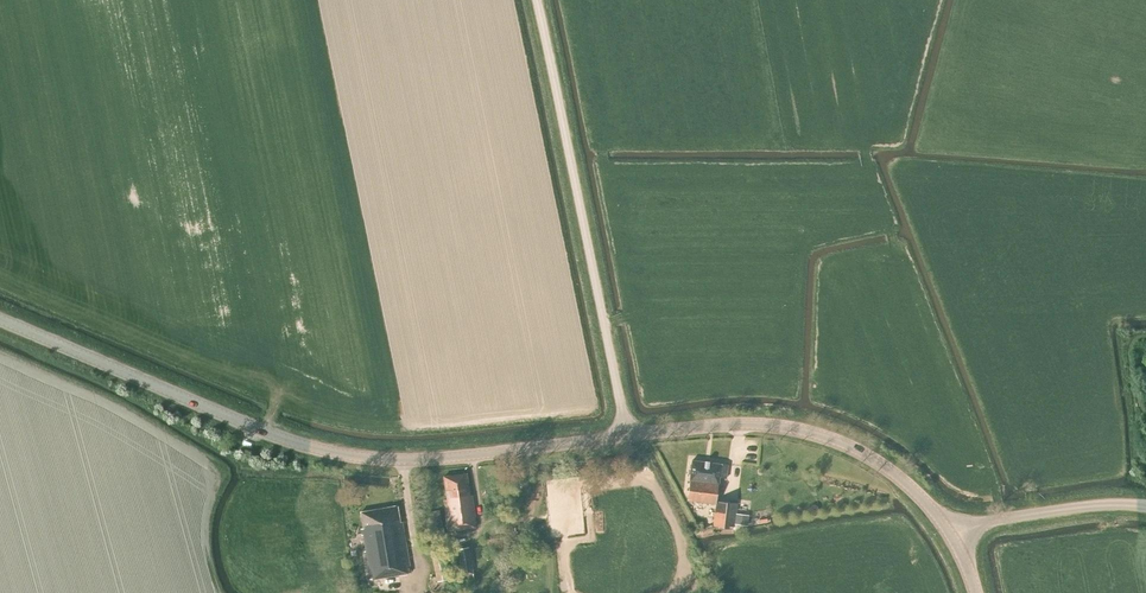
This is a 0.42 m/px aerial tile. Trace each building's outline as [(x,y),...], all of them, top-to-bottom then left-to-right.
[(705,461),(692,460),(690,474),(689,474),(688,479),(690,480),(687,499),(717,503),(718,501),(717,501),(720,477),(726,478),(728,464),(709,462),(709,461),(705,461)] [(470,496),(466,473),(444,477),(447,499),(444,500),(449,530),(457,529),(457,530),(476,527),(471,495),(470,496)] [(737,514),(738,503),(718,501),(717,503),(714,526),(729,528),(729,526),(735,526),(735,524),(737,514)] [(818,507),(816,505),(812,505),(809,508),(810,512),(812,514),(816,514),(819,511),(818,507)] [(401,522),(398,506),(361,512),(363,528),(361,529),(370,580),(412,572),(403,522),(401,522)] [(440,510),(439,510),(429,511),(431,527),(442,525),(440,510)] [(747,515),(737,514),(735,524),(746,525),(747,515)]
